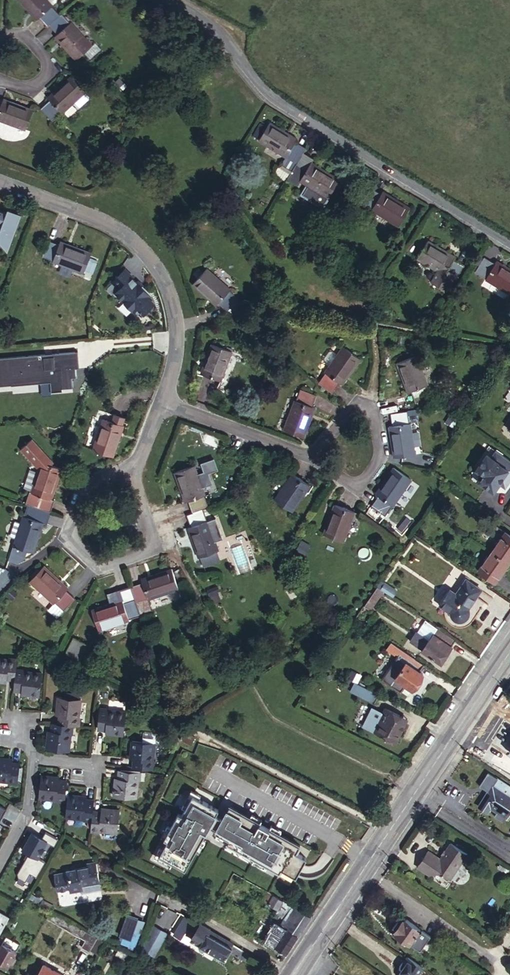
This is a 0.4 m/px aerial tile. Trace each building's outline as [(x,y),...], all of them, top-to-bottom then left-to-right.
[(58,13),(50,4),(51,3),(51,2),(53,0),(19,0),(35,17),(38,15),(46,25),(48,23),(58,13)] [(68,21),(60,12),(58,13),(48,23),(56,31),(53,34),(74,57),(83,49),(88,54),(99,45),(94,40),(90,43),(70,20),(68,21)] [(220,81),(226,72),(217,66),(211,76),(220,81)] [(49,94),(52,96),(62,108),(64,109),(73,100),(76,104),(80,104),(89,95),(89,91),(71,72),(49,94)] [(0,98),(0,117),(25,128),(34,106),(5,95),(3,99),(0,98)] [(52,96),(42,106),(53,116),(62,108),(52,96)] [(303,153),(304,150),(293,144),(295,140),(269,124),(259,142),(284,159),(277,170),(288,177),(303,153)] [(338,180),(312,163),(314,160),(303,153),(288,177),(286,180),(297,187),(300,182),(307,186),(302,195),(322,207),(328,197),(337,181),(338,180)] [(343,185),(337,181),(328,197),(334,200),(343,185)] [(398,228),(410,208),(383,192),(380,196),(370,190),(361,203),(372,210),(371,212),(398,228)] [(84,274),(91,253),(62,241),(60,244),(49,240),(43,256),(54,260),(54,262),(84,274)] [(456,256),(429,240),(417,259),(438,272),(444,275),(446,273),(453,278),(456,280),(466,265),(455,258),(456,256)] [(497,260),(495,263),(485,257),(476,272),(486,278),(485,280),(509,295),(509,268),(497,260)] [(136,306),(143,313),(157,299),(123,266),(110,280),(117,287),(113,291),(123,301),(118,307),(127,316),(136,306)] [(229,287),(205,266),(191,282),(215,303),(217,300),(226,307),(236,295),(228,288),(229,287)] [(444,275),(438,272),(432,281),(447,289),(449,284),(453,278),(446,273),(444,275)] [(220,377),(231,350),(212,342),(201,369),(220,377)] [(320,383),(334,392),(341,382),(344,384),(362,359),(344,346),(326,371),(328,372),(320,383)] [(0,356),(0,384),(40,381),(41,394),(50,394),(50,389),(72,388),(71,376),(78,375),(76,350),(0,356)] [(429,385),(418,354),(397,361),(407,393),(411,391),(415,403),(431,398),(427,386),(429,385)] [(299,400),(313,405),(318,395),(303,389),(299,400)] [(318,407),(313,405),(299,400),(297,399),(286,429),(306,437),(318,407)] [(101,417),(110,420),(112,413),(104,410),(101,417)] [(406,410),(389,413),(391,425),(388,426),(393,457),(415,453),(410,423),(408,423),(406,410)] [(110,420),(119,423),(122,416),(112,413),(110,420)] [(101,417),(92,446),(112,452),(121,423),(119,423),(110,420),(101,417)] [(42,459),(53,463),(54,459),(33,438),(22,449),(34,462),(41,457),(42,459)] [(490,446),(485,452),(495,460),(500,453),(490,446)] [(500,453),(495,460),(485,452),(475,466),(482,471),(477,478),(495,491),(500,484),(509,471),(509,470),(507,467),(509,463),(509,459),(500,453)] [(39,468),(42,459),(41,457),(34,462),(39,468)] [(34,490),(30,502),(45,507),(50,495),(53,496),(64,467),(53,463),(42,459),(39,468),(32,489),(34,490)] [(203,506),(205,505),(201,493),(203,492),(193,463),(173,470),(183,499),(186,498),(190,511),(203,506)] [(380,494),(393,503),(394,504),(412,479),(393,467),(376,492),(380,494)] [(500,484),(507,489),(509,486),(509,471),(500,484)] [(291,510),(309,485),(292,472),(273,498),(291,510)] [(385,514),(393,503),(380,494),(372,505),(385,514)] [(45,507),(53,510),(57,498),(53,496),(50,495),(45,507)] [(347,529),(355,510),(328,497),(318,516),(347,529)] [(49,521),(53,510),(45,507),(30,502),(26,513),(24,513),(14,543),(29,547),(35,549),(45,520),(49,521)] [(190,511),(186,512),(190,524),(186,526),(197,555),(198,555),(218,548),(219,548),(208,518),(207,519),(203,506),(190,511)] [(508,564),(509,562),(509,535),(506,532),(492,552),(508,564)] [(26,555),(29,547),(14,543),(12,550),(26,555)] [(218,548),(198,555),(201,564),(221,557),(218,548)] [(495,583),(508,564),(492,552),(478,571),(495,583)] [(68,584),(46,561),(30,577),(53,600),(48,606),(56,614),(76,595),(67,586),(68,584)] [(142,579),(131,583),(136,599),(148,596),(148,598),(149,598),(179,587),(172,565),(141,575),(142,579)] [(478,587),(465,578),(454,592),(450,588),(440,602),(451,610),(450,613),(451,618),(452,619),(454,621),(456,622),(458,623),(460,623),(462,623),(464,622),(466,621),(469,618),(469,615),(470,613),(469,609),(466,605),(478,587)] [(136,599),(131,583),(119,587),(122,596),(92,606),(99,627),(129,617),(128,615),(140,611),(136,599)] [(375,591),(382,596),(385,591),(378,587),(375,591)] [(375,591),(365,606),(371,611),(382,596),(375,591)] [(136,599),(140,611),(152,607),(149,598),(148,598),(148,596),(136,599)] [(409,639),(422,648),(437,627),(425,618),(417,630),(415,630),(409,639)] [(442,663),(457,641),(437,627),(422,648),(442,663)] [(95,641),(82,633),(74,649),(88,656),(95,641)] [(411,655),(391,642),(387,649),(406,662),(411,655)] [(419,671),(424,664),(411,655),(406,662),(419,671)] [(13,668),(14,658),(6,657),(6,659),(0,659),(0,678),(6,678),(12,679),(13,668)] [(424,674),(419,671),(406,662),(395,678),(412,690),(424,674)] [(12,679),(12,688),(19,689),(26,689),(27,693),(38,693),(39,671),(21,670),(21,668),(13,668),(12,679)] [(353,674),(350,679),(356,682),(359,684),(361,685),(364,680),(353,674)] [(412,690),(395,678),(391,682),(409,695),(412,690)] [(351,691),(363,697),(363,695),(355,691),(359,684),(356,682),(351,691)] [(363,695),(367,688),(361,685),(359,684),(355,691),(363,695)] [(376,704),(380,695),(367,688),(363,695),(363,697),(376,704)] [(57,695),(56,707),(59,707),(59,715),(58,722),(72,723),(79,723),(80,715),(78,715),(79,697),(57,695)] [(111,727),(111,730),(122,731),(124,707),(106,706),(106,704),(97,704),(96,726),(104,727),(111,727)] [(400,717),(390,711),(386,717),(385,717),(381,724),(380,723),(375,733),(385,739),(385,741),(389,744),(391,743),(393,743),(399,734),(400,734),(405,725),(398,721),(400,717)] [(407,721),(400,717),(398,721),(405,725),(407,721)] [(72,730),(72,723),(58,722),(51,721),(51,728),(50,736),(47,736),(46,748),(70,750),(71,730),(72,730)] [(132,738),(131,750),(134,750),(134,758),(134,765),(154,766),(155,758),(153,758),(154,740),(158,740),(158,731),(143,730),(143,739),(132,738)] [(188,733),(184,742),(191,745),(195,737),(188,733)] [(13,762),(4,761),(5,758),(0,758),(0,780),(10,781),(10,783),(18,783),(19,762),(13,762)] [(121,768),(120,776),(120,783),(117,783),(116,794),(139,795),(140,777),(142,777),(142,769),(121,768)] [(65,781),(59,781),(51,780),(51,777),(39,776),(37,799),(57,800),(57,802),(64,802),(65,781)] [(499,778),(495,785),(493,784),(478,806),(493,815),(496,811),(505,817),(509,810),(509,786),(499,778)] [(93,819),(94,809),(95,798),(88,798),(80,797),(80,794),(67,794),(66,816),(85,817),(85,819),(93,819)] [(213,838),(227,846),(225,849),(277,878),(279,875),(293,883),(304,864),(294,859),(298,851),(268,834),(267,835),(257,829),(257,828),(227,812),(219,825),(213,821),(216,816),(190,801),(179,820),(175,819),(161,844),(164,846),(156,860),(182,875),(207,832),(214,836),(213,838)] [(8,810),(0,806),(0,825),(8,810)] [(101,810),(94,809),(93,819),(92,830),(101,830),(101,829),(119,831),(121,808),(110,807),(110,810),(101,810)] [(43,852),(50,840),(35,832),(28,844),(43,852)] [(450,867),(444,876),(449,880),(460,887),(477,862),(461,851),(450,867)] [(450,867),(438,859),(428,873),(440,882),(444,876),(450,867)] [(101,885),(97,864),(68,869),(68,874),(55,876),(57,890),(69,889),(70,893),(83,891),(82,887),(91,885),(91,887),(101,885)] [(268,904),(274,895),(268,892),(263,901),(268,904)] [(268,904),(277,910),(282,901),(274,895),(268,904)] [(264,942),(286,955),(311,917),(282,901),(277,910),(275,913),(285,919),(281,925),(275,922),(264,942)] [(97,937),(50,910),(46,918),(84,940),(80,947),(88,952),(89,950),(97,937)] [(119,943),(135,948),(145,919),(126,912),(118,934),(122,935),(119,943)] [(188,942),(191,938),(199,926),(185,917),(174,933),(188,942)] [(431,937),(405,919),(403,922),(400,920),(393,930),(396,932),(394,935),(419,953),(431,937)] [(200,923),(199,926),(191,938),(207,948),(207,949),(217,954),(216,958),(218,959),(220,960),(222,957),(225,959),(229,953),(231,948),(207,934),(209,929),(200,923)] [(157,925),(149,938),(163,945),(170,932),(157,925)] [(7,935),(0,946),(0,960),(7,964),(10,960),(11,961),(14,955),(13,954),(15,950),(10,947),(14,939),(7,935)] [(105,942),(97,937),(89,950),(97,955),(105,942)] [(163,945),(149,938),(145,947),(158,954),(163,945)] [(19,943),(14,939),(10,947),(15,950),(19,943)] [(238,958),(242,951),(233,945),(231,948),(229,953),(238,958)] [(115,956),(129,964),(133,958),(118,949),(115,956)] [(33,958),(25,972),(29,974),(48,974),(49,974),(50,974),(52,974),(55,970),(33,958)] [(406,958),(405,960),(401,962),(400,963),(399,965),(398,966),(397,968),(398,969),(398,970),(400,972),(398,974),(416,974),(421,968),(406,958)]
